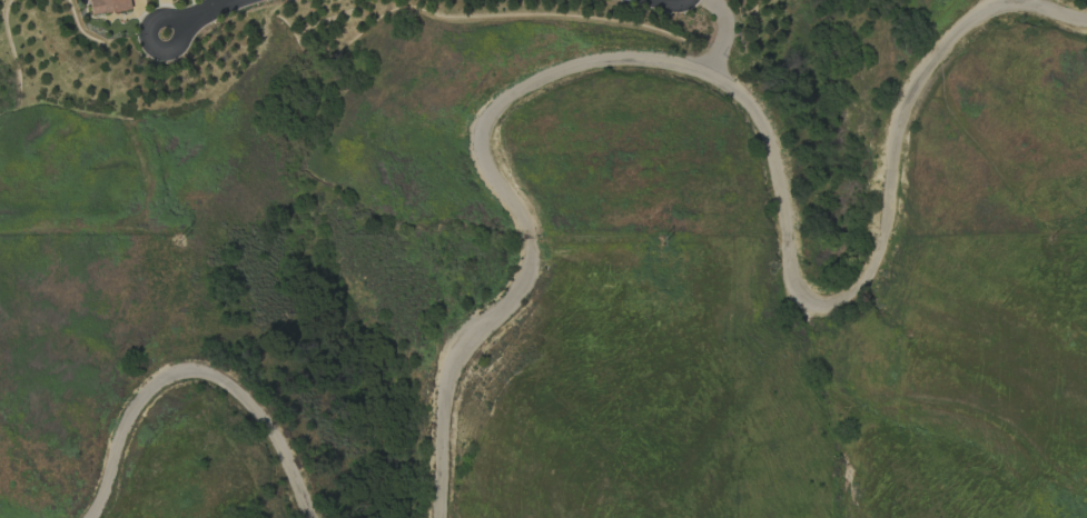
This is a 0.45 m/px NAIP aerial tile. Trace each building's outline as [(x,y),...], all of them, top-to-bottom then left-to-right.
[(90,15),(130,9),(128,0),(88,0),(90,15)]
